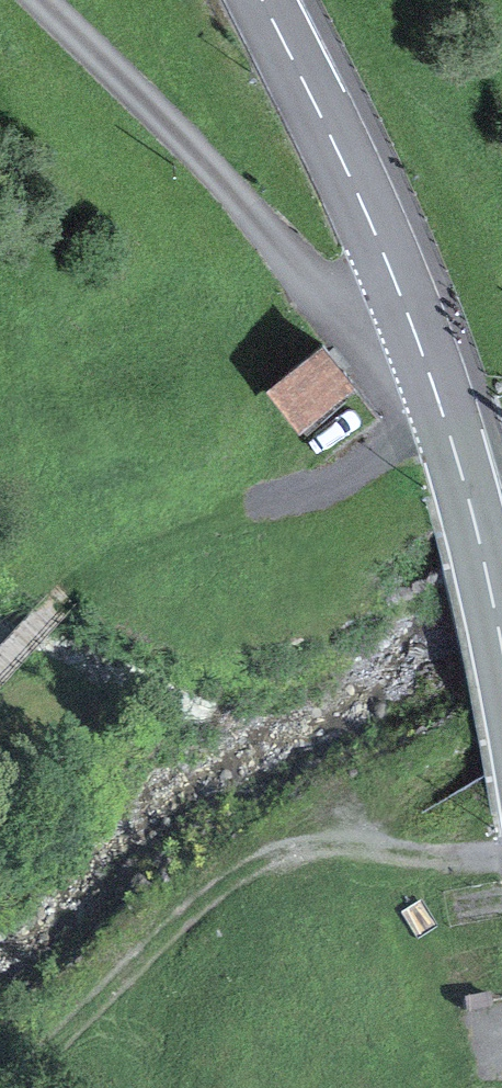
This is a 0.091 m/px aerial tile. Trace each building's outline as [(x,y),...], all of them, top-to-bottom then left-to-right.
[(319,339),(268,381),(286,403),(305,426),(356,383),(319,339)]
